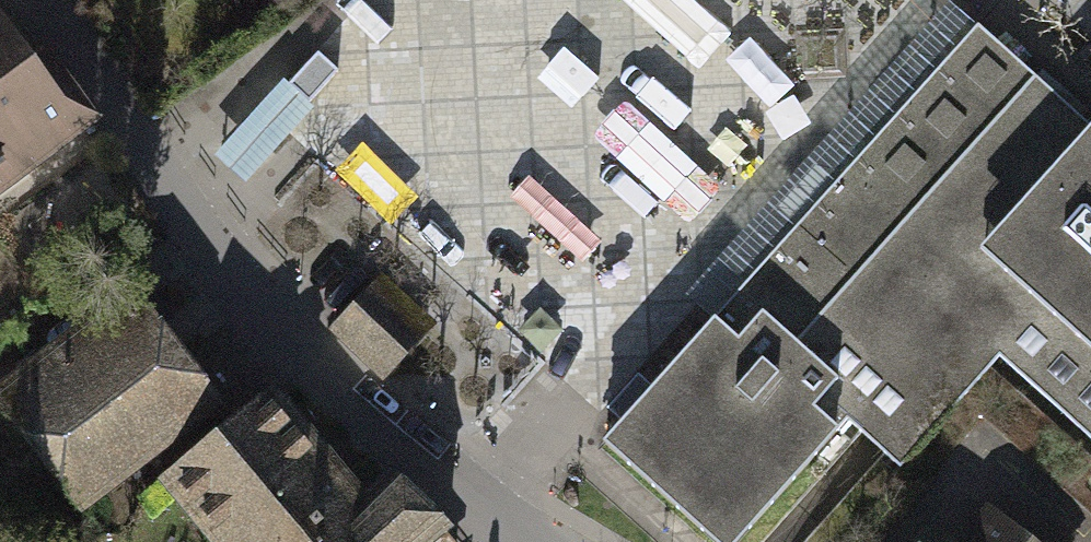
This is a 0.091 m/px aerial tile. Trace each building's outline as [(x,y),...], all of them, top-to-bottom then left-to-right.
[(714,316),(976,25),(948,8),(688,296),(714,316)] [(0,19),(0,181),(92,114),(52,60),(38,70),(0,19)] [(976,25),(714,316),(735,336),(759,310),(837,380),(813,406),(839,428),(847,419),(900,466),(999,357),(1044,397),(1090,345),(1090,128),(976,25)] [(326,70),(306,52),(280,81),(299,99),(326,70)] [(376,282),(333,327),(383,375),(426,330),(376,282)] [(216,398),(128,285),(0,389),(0,416),(78,520),(184,441),(216,398)] [(714,316),(602,441),(715,541),(736,541),(839,428),(813,406),(837,380),(759,310),(735,336),(714,316)] [(1044,397),(1090,440),(1090,345),(1044,397)] [(273,389),(154,485),(202,541),(454,541),(449,536),(451,533),(390,474),(364,497),(273,389)] [(987,503),(957,541),(1034,541),(987,503)]
